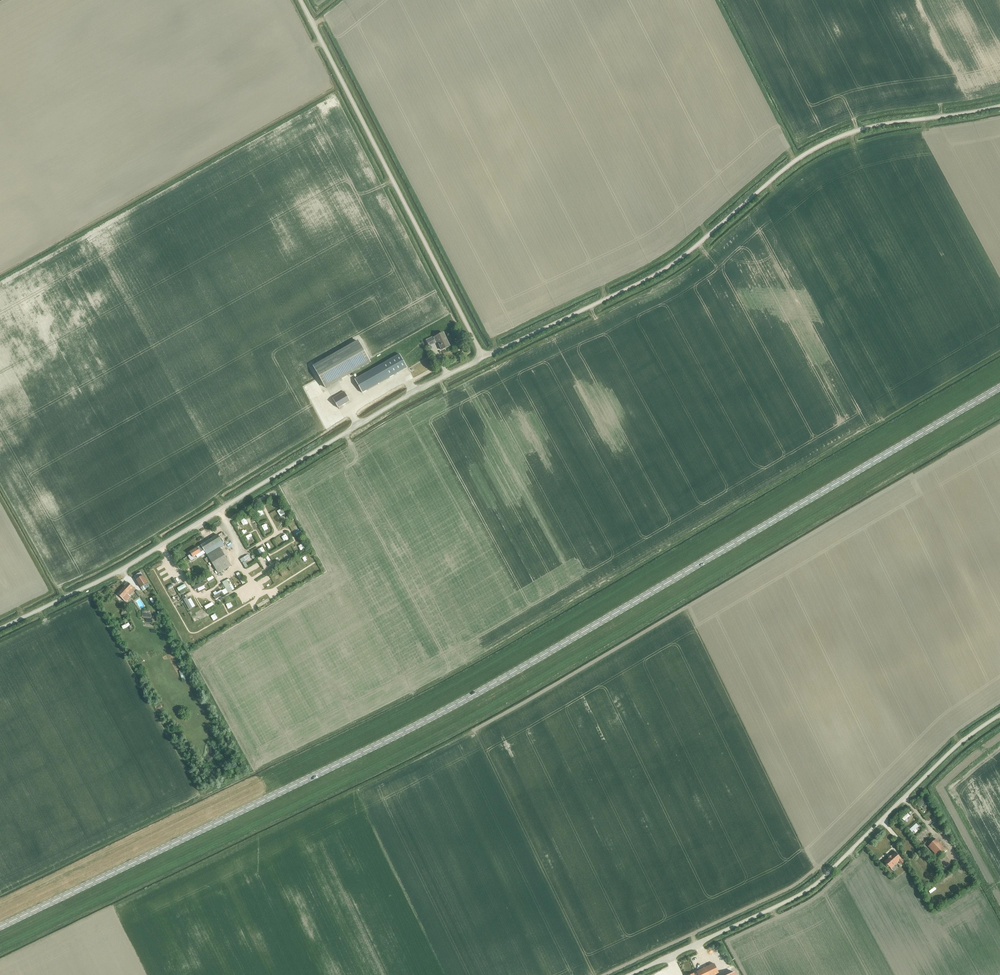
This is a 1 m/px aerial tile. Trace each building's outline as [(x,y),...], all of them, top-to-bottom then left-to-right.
[(442,350),(450,347),(443,333),(435,337),(436,339),(434,340),(432,338),(427,340),(429,346),(439,342),(442,350)] [(313,366),(326,388),(371,363),(358,341),(313,366)] [(355,380),(362,393),(379,383),(407,368),(400,355),(355,380)] [(378,359),(373,362),(374,364),(371,365),(372,367),(380,364),(378,359)] [(332,399),(338,408),(350,401),(344,392),(332,399)] [(218,574),(231,566),(220,548),(224,546),(217,535),(201,545),(201,546),(197,548),(197,547),(189,552),(191,554),(188,556),(191,561),(195,559),(194,557),(201,553),(200,553),(204,551),(218,574)] [(292,548),(286,551),(289,556),(295,552),(292,548)] [(242,555),(246,565),(250,563),(248,557),(252,555),(251,551),(242,555)] [(242,568),(239,570),(244,581),(247,580),(242,568)] [(213,584),(216,582),(212,574),(208,577),(213,584)] [(266,574),(260,578),(264,583),(269,579),(266,574)] [(143,576),(136,580),(143,591),(150,587),(143,576)] [(222,582),(228,593),(234,590),(229,579),(222,582)] [(129,595),(129,596),(135,590),(128,583),(117,595),(124,600),(129,595)] [(192,594),(190,595),(189,593),(185,595),(190,606),(197,603),(192,594)] [(198,617),(209,612),(207,608),(195,613),(198,617)] [(179,671),(182,681),(187,679),(184,670),(179,671)] [(936,824),(943,819),(940,815),(933,821),(936,824)] [(919,819),(912,825),(914,827),(921,822),(919,819)] [(921,837),(929,829),(926,827),(918,835),(921,837)] [(929,846),(939,858),(947,851),(937,839),(929,846)] [(885,861),(885,862),(891,869),(891,868),(899,861),(902,864),(904,862),(902,859),(896,852),(895,852),(896,852),(891,856),(889,858),(885,862),(885,861)] [(690,974),(715,974),(719,973),(714,964),(696,972),(694,974),(694,973),(690,974)] [(721,970),(723,974),(735,974),(732,966),(721,970)]
